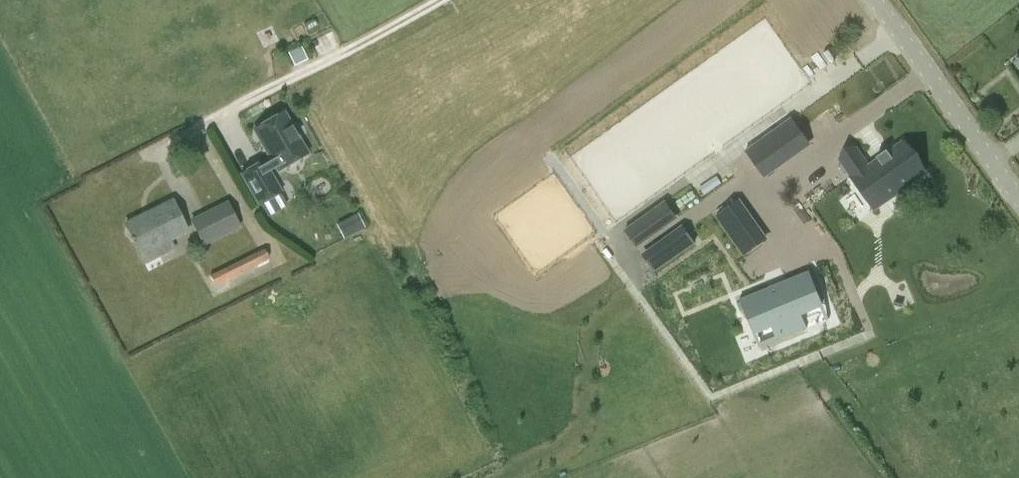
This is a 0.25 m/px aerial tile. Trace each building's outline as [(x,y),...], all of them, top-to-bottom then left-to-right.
[(782,101),(735,134),(751,157),(798,124),(782,101)] [(266,163),(264,160),(239,174),(258,206),(283,192),(270,170),(275,167),(277,171),(308,153),(284,112),(254,129),(271,160),(266,163)] [(857,149),(841,161),(824,173),(834,188),(852,176),(876,209),(924,174),(902,143),(870,167),(857,149)] [(140,255),(150,250),(155,259),(171,250),(167,242),(188,232),(173,200),(125,223),(140,255)] [(203,247),(241,228),(227,200),(189,220),(203,247)] [(646,218),(628,231),(637,244),(654,231),(677,215),(668,202),(646,218)] [(737,203),(718,217),(738,245),(758,231),(737,203)] [(355,215),(336,226),(342,236),(361,225),(355,215)] [(664,248),(648,259),(657,272),(672,261),(697,243),(688,230),(664,248)] [(264,249),(210,275),(214,285),(269,259),(264,249)] [(810,271),(742,299),(756,332),(774,325),(780,339),(808,328),(802,313),(824,304),(810,271)]
